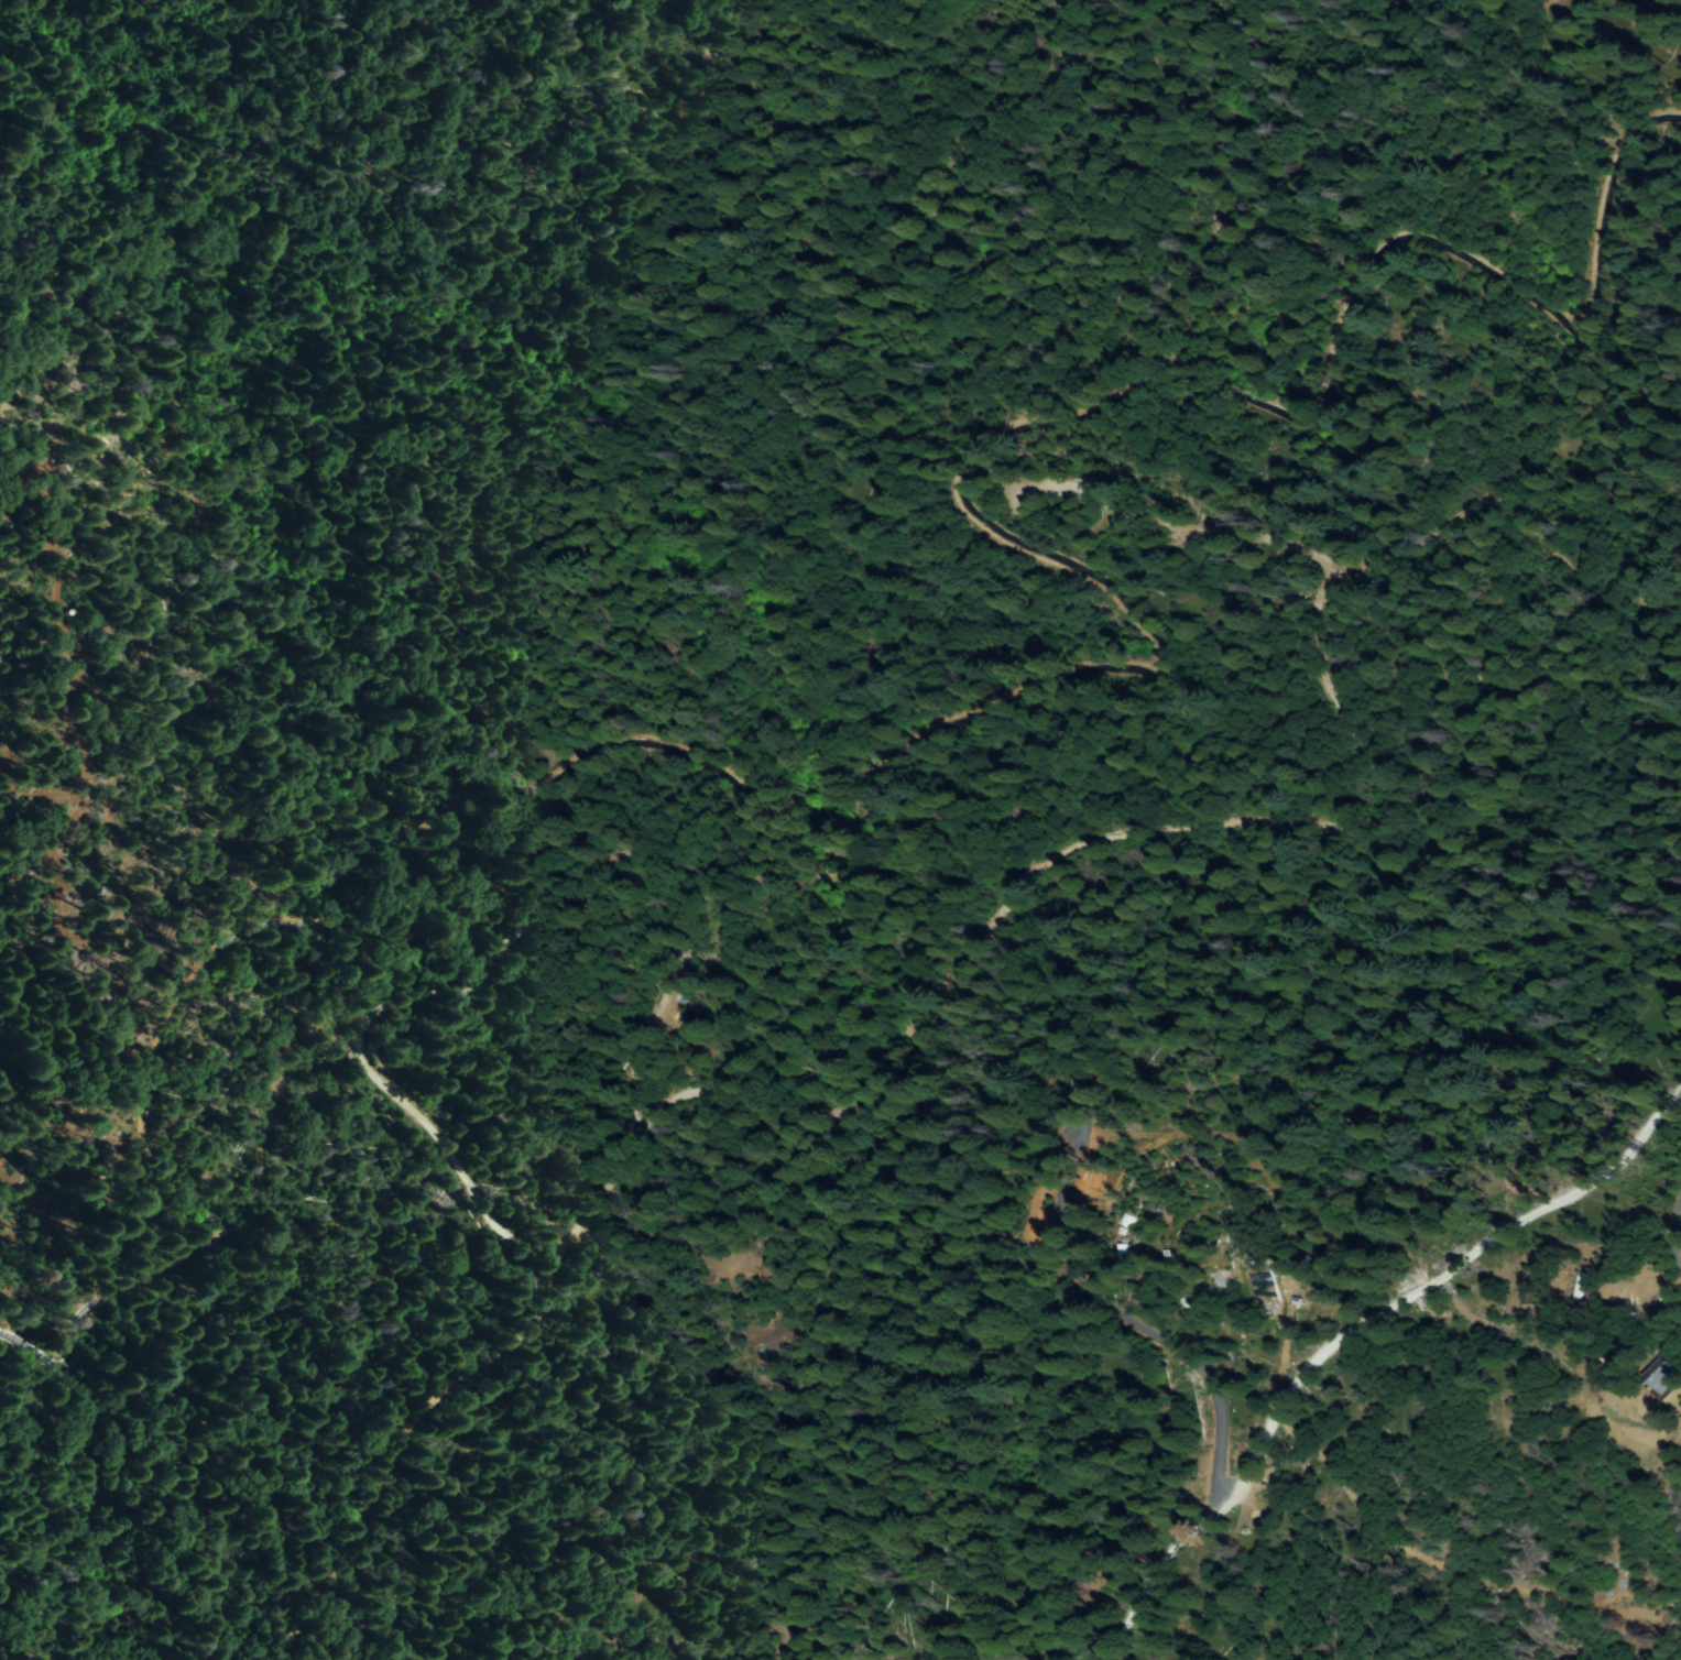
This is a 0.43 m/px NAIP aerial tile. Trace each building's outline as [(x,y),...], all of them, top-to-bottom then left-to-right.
[(1580,1271),(1589,1274),(1582,1301),(1573,1299),(1580,1271)] [(1666,1357),(1680,1375),(1680,1381),(1660,1400),(1641,1380),(1666,1357)]
